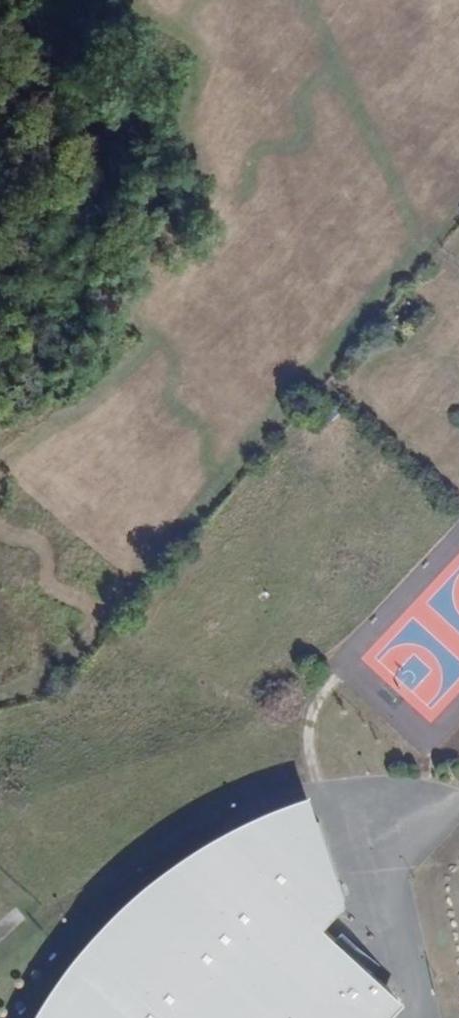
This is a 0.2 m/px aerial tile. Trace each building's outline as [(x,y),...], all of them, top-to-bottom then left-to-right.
[(458,692),(458,642),(444,630),(418,661),(458,693),(458,692)] [(386,987),(326,929),(345,907),(341,903),(345,899),(318,822),(266,843),(257,825),(216,867),(181,891),(147,919),(116,950),(89,983),(66,1017),(357,1017),(386,987)]
